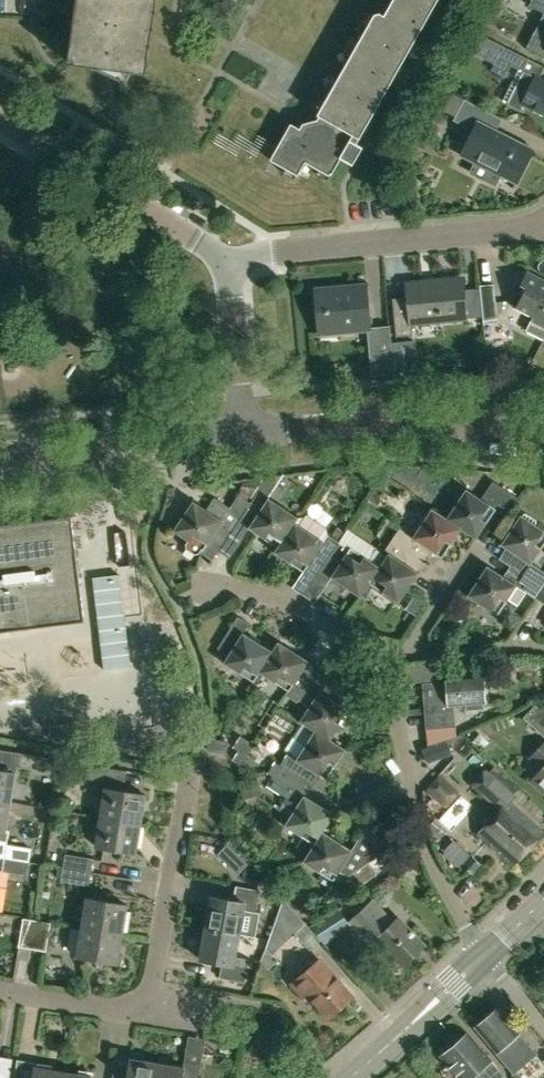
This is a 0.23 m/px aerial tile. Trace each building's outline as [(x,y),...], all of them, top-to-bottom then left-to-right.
[(76,33),(71,32),(67,60),(146,72),(148,61),(142,60),(151,0),(81,0),(76,33)] [(384,15),(379,12),(372,14),(318,115),(320,116),(319,119),(302,123),(299,128),(292,124),(272,161),(298,175),(305,162),(329,174),(331,174),(340,157),(355,165),(366,145),(354,138),(428,0),(392,0),(384,15)] [(488,3),(500,9),(504,0),(489,0),(488,3)] [(527,5),(542,13),(543,14),(543,0),(530,0),(527,5)] [(542,13),(526,46),(543,55),(543,53),(543,14),(542,13)] [(540,78),(543,69),(543,67),(503,46),(491,70),(504,77),(510,65),(518,69),(502,101),(519,109),(522,104),(543,115),(543,80),(540,78)] [(461,154),(475,162),(470,172),(495,184),(502,170),(518,178),(512,188),(513,189),(534,149),(496,130),(502,119),(464,99),(453,120),(473,130),(461,154)] [(516,308),(533,317),(532,320),(543,326),(543,278),(528,270),(521,285),(526,287),(516,308)] [(412,335),(411,323),(466,318),(466,313),(464,290),(463,278),(406,284),(407,297),(393,298),(397,336),(412,335)] [(498,322),(494,284),(480,285),(484,324),(498,322)] [(370,326),(366,285),(315,290),(319,333),(367,329),(370,328),(370,326)] [(464,290),(466,313),(481,311),(479,288),(464,290)] [(370,328),(367,329),(371,376),(395,375),(390,325),(370,326),(370,328)] [(447,517),(446,518),(462,528),(462,529),(476,538),(487,522),(497,530),(519,498),(503,487),(499,492),(490,485),(481,498),(466,488),(447,517)] [(250,502),(229,533),(240,541),(249,527),(277,546),(278,546),(296,519),(297,520),(298,517),(269,497),(267,499),(257,492),(250,502)] [(193,500),(173,529),(188,539),(186,543),(186,548),(195,554),(199,552),(202,549),(203,549),(200,553),(211,560),(218,550),(229,533),(250,502),(239,494),(230,507),(215,497),(207,509),(193,500)] [(400,528),(392,539),(424,561),(431,550),(442,558),(462,529),(462,528),(446,518),(447,517),(432,508),(413,536),(400,528)] [(510,567),(542,587),(543,584),(543,572),(532,563),(543,545),(543,530),(536,524),(536,519),(525,512),(521,515),(501,545),(507,549),(499,560),(510,567)] [(84,621),(71,516),(0,525),(0,631),(84,621)] [(277,546),(274,551),(303,571),(307,566),(317,573),(339,541),(345,532),(337,526),(331,536),(327,534),(326,527),(310,517),(297,520),(296,519),(278,546),(277,546)] [(339,541),(317,573),(328,580),(331,577),(361,597),(370,583),(370,582),(380,566),(383,560),(373,553),(368,550),(372,545),(348,528),(345,532),(339,541)] [(372,545),(368,550),(373,553),(383,560),(380,566),(370,582),(370,583),(399,602),(419,572),(417,571),(424,561),(392,539),(383,553),(376,549),(377,548),(372,545)] [(535,598),(542,587),(510,567),(504,576),(488,565),(468,596),(498,616),(509,599),(517,605),(526,592),(535,598)] [(542,587),(535,598),(543,604),(543,584),(542,587)] [(259,673),(272,651),(243,632),(223,663),(253,682),(259,673)] [(318,669),(308,663),(309,661),(279,641),(272,651),(259,673),(288,691),(285,695),(298,703),(299,700),(318,669)] [(331,675),(319,667),(318,669),(299,700),(309,707),(300,721),(315,731),(331,740),(350,710),(321,691),(331,675)] [(15,670),(16,703),(47,702),(46,669),(15,670)] [(454,706),(466,704),(467,710),(484,709),(484,703),(485,703),(482,673),(447,677),(447,681),(433,683),(435,700),(424,701),(427,729),(456,726),(454,706)] [(537,704),(524,718),(543,737),(543,710),(537,704)] [(346,749),(331,740),(315,731),(297,759),(283,750),(275,762),(308,783),(313,786),(320,776),(327,780),(346,749)] [(228,743),(210,739),(208,750),(226,754),(228,743)] [(530,759),(542,769),(531,781),(543,793),(543,744),(530,759)] [(0,753),(0,800),(11,802),(16,773),(17,766),(44,771),(47,757),(1,750),(0,753)] [(324,831),(324,832),(335,815),(301,793),(308,783),(275,762),(268,774),(272,777),(265,788),(281,798),(283,804),(294,811),(285,826),(314,844),(315,845),(324,831)] [(81,763),(79,777),(105,782),(104,788),(106,788),(101,817),(142,823),(146,795),(124,791),(118,790),(121,769),(81,763)] [(500,809),(478,834),(514,867),(543,833),(543,831),(515,805),(519,800),(485,770),(472,785),(500,809)] [(426,789),(445,806),(458,791),(439,774),(426,789)] [(30,862),(43,864),(45,850),(8,844),(10,830),(6,830),(11,802),(0,800),(0,857),(30,862)] [(101,817),(96,846),(137,853),(142,823),(101,817)] [(315,845),(314,844),(303,862),(334,881),(340,871),(349,877),(351,875),(358,887),(378,875),(370,862),(376,858),(375,841),(362,833),(352,849),(324,832),(324,831),(315,845)] [(63,867),(91,872),(93,858),(65,853),(63,867)] [(464,866),(471,873),(480,863),(473,856),(464,866)] [(1,871),(28,876),(30,862),(0,857),(0,877),(1,871)] [(91,872),(63,867),(61,881),(89,886),(91,872)] [(212,897),(206,928),(241,935),(245,912),(256,914),(261,891),(238,887),(235,901),(212,897)] [(87,898),(82,927),(123,934),(128,905),(87,898)] [(273,955),(295,934),(306,923),(283,898),(266,947),(273,955)] [(392,924),(371,902),(349,923),(371,945),(377,939),(404,966),(425,945),(399,918),(392,924)] [(18,946),(33,949),(38,920),(23,917),(18,946)] [(322,917),(313,923),(324,939),(333,933),(322,917)] [(51,922),(38,920),(33,949),(46,951),(51,922)] [(118,963),(123,934),(82,927),(78,956),(118,963)] [(237,957),(241,935),(206,928),(200,960),(223,964),(220,978),(246,983),(250,959),(237,957)] [(320,960),(291,985),(303,999),(309,994),(330,1018),(353,997),(320,960)] [(500,1009),(477,1028),(499,1054),(513,1071),(536,1052),(521,1035),(500,1009)] [(455,1046),(442,1056),(460,1077),(506,1077),(469,1034),(462,1033),(455,1039),(455,1046)] [(158,1062),(157,1062),(139,1059),(140,1053),(131,1052),(128,1069),(115,1067),(113,1077),(155,1077),(158,1062)] [(157,1062),(158,1062),(155,1077),(200,1077),(202,1064),(185,1061),(184,1067),(166,1064),(167,1058),(158,1057),(157,1062)] [(65,1072),(36,1067),(34,1077),(64,1077),(65,1072)]
